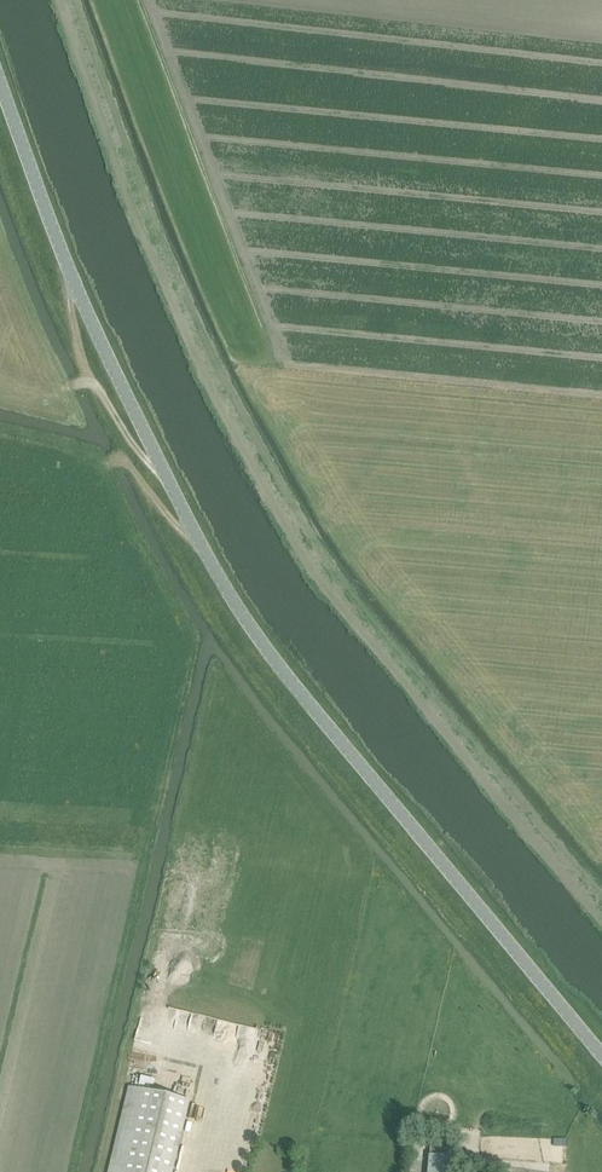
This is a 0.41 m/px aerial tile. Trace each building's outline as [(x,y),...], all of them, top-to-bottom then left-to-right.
[(190,1101),(129,1087),(109,1171),(173,1171),(190,1101)] [(459,1160),(430,1157),(429,1171),(459,1171),(459,1160)]
